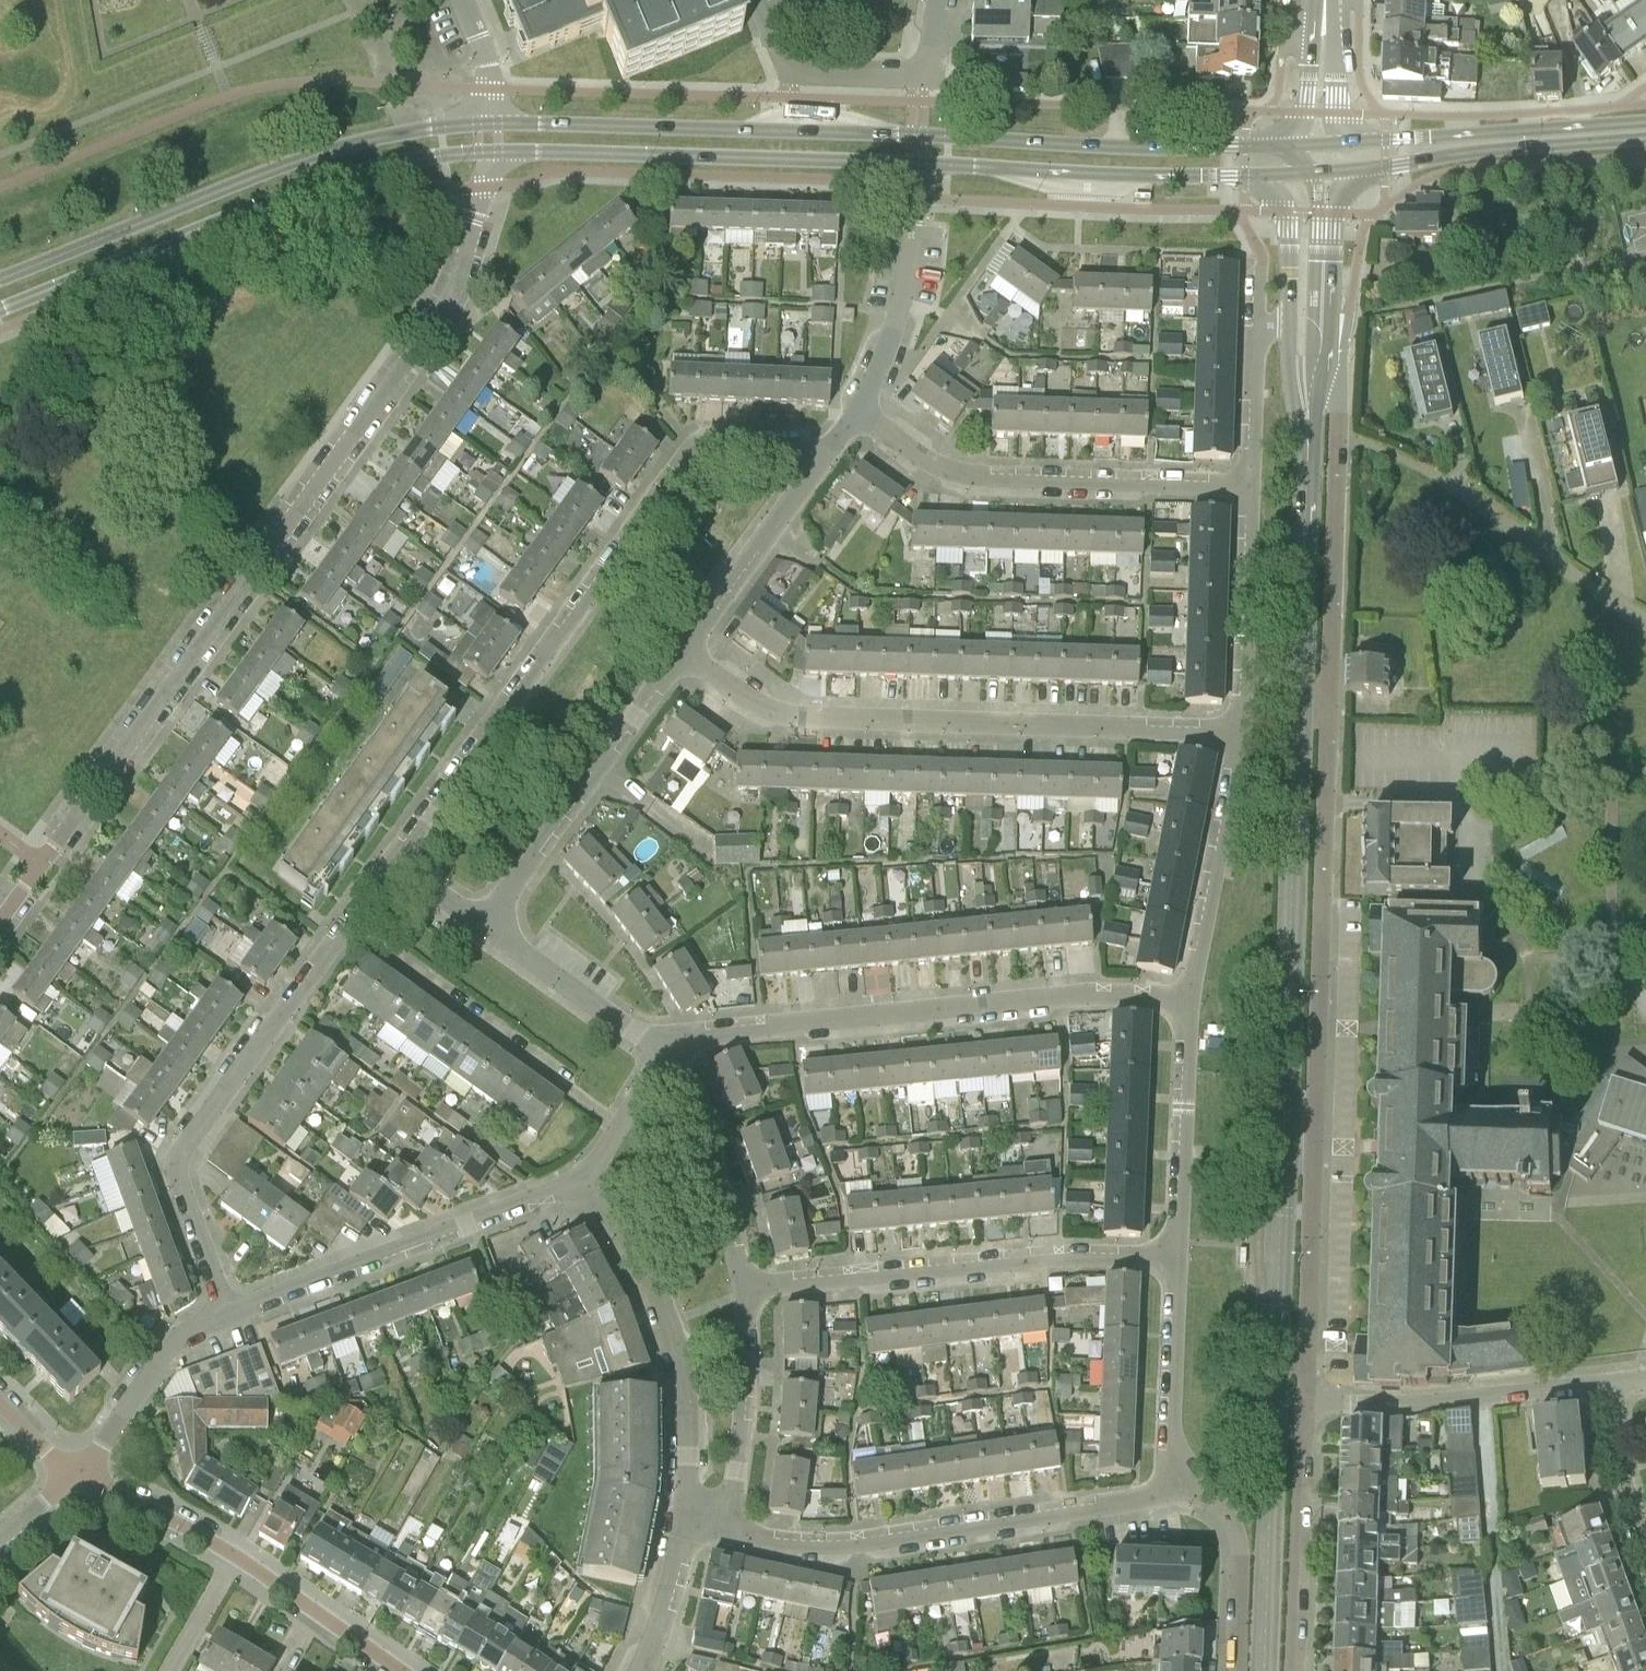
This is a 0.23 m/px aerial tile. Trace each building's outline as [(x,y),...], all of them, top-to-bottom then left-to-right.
[(572,1),(571,0),(503,0),(526,57),(601,27),(623,80),(742,31),(729,0),(657,0),(623,14),(617,0),(574,0),(572,1)] [(1028,44),(1028,36),(1062,38),(1063,0),(1002,0),(1002,11),(972,10),(971,42),(1028,44)] [(1116,20),(1116,0),(1087,0),(1091,20),(1116,20)] [(1257,24),(1258,0),(1251,0),(1191,0),(1191,10),(1189,10),(1188,23),(1257,24)] [(1520,10),(1518,0),(1490,0),(1489,0),(1491,15),(1520,10)] [(1645,46),(1645,2),(1645,1),(1624,16),(1645,47),(1645,46)] [(1387,30),(1475,35),(1475,23),(1428,20),(1428,7),(1388,5),(1387,30)] [(1623,62),(1645,47),(1624,16),(1602,31),(1623,62)] [(1196,49),(1256,49),(1257,24),(1188,23),(1187,48),(1196,49)] [(1623,62),(1602,31),(1597,24),(1583,34),(1585,38),(1574,46),(1598,81),(1623,64),(1622,63),(1623,62)] [(1386,54),(1452,58),(1452,54),(1439,54),(1439,46),(1477,48),(1477,35),(1475,35),(1387,30),(1386,54)] [(1104,79),(1130,80),(1131,46),(1129,46),(1097,45),(1104,79)] [(1256,49),(1196,49),(1195,81),(1230,82),(1230,76),(1255,77),(1256,49)] [(1550,53),(1534,53),(1535,100),(1563,100),(1563,60),(1550,60),(1550,53)] [(1452,58),(1386,54),(1385,100),(1442,102),(1443,84),(1477,86),(1478,86),(1479,59),(1452,58)] [(1398,237),(1422,238),(1442,239),(1443,198),(1418,197),(1418,213),(1398,213),(1398,237)] [(685,231),(697,232),(698,206),(670,205),(669,231),(671,231),(670,243),(684,244),(685,231)] [(597,224),(614,245),(636,227),(619,206),(597,224)] [(697,232),(725,233),(726,207),(698,206),(697,232)] [(725,233),(753,234),(754,208),(726,207),(725,233)] [(753,246),(780,247),(782,209),(754,208),(753,234),(753,246)] [(796,235),(809,236),(810,210),(782,209),(780,247),(795,248),(796,235)] [(837,249),(837,237),(838,211),(810,210),(809,236),(822,236),(822,249),(837,249)] [(611,261),(604,253),(614,245),(597,224),(576,242),(600,271),(611,261)] [(588,280),(600,271),(576,242),(554,260),(571,280),(581,272),(588,280)] [(997,279),(1018,293),(1037,268),(1016,252),(997,279)] [(532,278),(549,298),(571,280),(554,260),(532,278)] [(637,273),(649,282),(656,273),(643,264),(637,273)] [(1199,292),(1235,294),(1236,266),(1200,265),(1199,292)] [(1018,293),(1012,302),(1038,321),(1039,309),(1052,292),(1065,293),(1065,283),(1059,283),(1037,268),(1018,293)] [(642,291),(649,282),(637,273),(630,282),(642,291)] [(528,316),(549,298),(532,278),(511,295),(528,316)] [(1072,322),(1098,323),(1100,280),(1074,279),(1074,284),(1065,283),(1065,293),(1073,293),(1072,322)] [(1124,315),(1126,281),(1100,280),(1098,323),(1124,324),(1124,315)] [(684,297),(696,297),(696,281),(685,281),(684,297)] [(696,297),(707,298),(708,282),(696,281),(696,297)] [(1124,315),(1150,316),(1152,282),(1126,281),(1124,315)] [(1159,292),(1184,292),(1184,282),(1160,282),(1159,292)] [(739,299),(751,300),(751,284),(740,284),(739,299)] [(751,300),(762,301),(763,285),(751,284),(751,300)] [(811,303),(823,303),(823,288),(812,287),(811,303)] [(823,303),(834,304),(835,288),(823,288),(823,303)] [(1159,302),(1183,302),(1184,292),(1159,292),(1159,302)] [(1198,320),(1234,321),(1235,294),(1199,292),(1198,320)] [(992,313),(1000,318),(1008,306),(1001,301),(992,313)] [(688,319),(700,319),(700,303),(689,303),(688,319)] [(700,319),(711,320),(711,304),(700,303),(700,319)] [(1550,303),(1521,310),(1526,330),(1555,323),(1550,303)] [(741,321),(753,322),(754,306),(742,305),(741,321)] [(753,322),(764,322),(765,306),(754,306),(753,322)] [(1508,306),(1491,310),(1494,324),(1511,320),(1508,306)] [(810,324),(821,325),(822,309),(811,308),(810,324)] [(821,325),(833,326),(834,310),(822,309),(821,325)] [(603,319),(616,329),(622,320),(609,310),(603,319)] [(853,313),(840,312),(840,325),(853,326),(853,313)] [(1000,318),(992,313),(985,323),(983,325),(990,331),(1000,318)] [(609,338),(616,329),(603,319),(596,329),(609,338)] [(1197,348),(1233,349),(1234,321),(1198,320),(1197,348)] [(523,365),(509,355),(518,343),(498,328),(481,350),(502,365),(515,375),(523,365)] [(1508,333),(1480,340),(1496,406),(1525,399),(1508,333)] [(1158,346),(1181,347),(1182,337),(1158,336),(1158,346)] [(962,355),(969,361),(978,349),(970,343),(962,355)] [(983,344),(964,368),(979,379),(998,356),(983,344)] [(1113,355),(1123,356),(1123,345),(1113,345),(1113,355)] [(1123,356),(1133,356),(1133,345),(1123,345),(1123,356)] [(1157,357),(1181,358),(1181,347),(1158,346),(1157,357)] [(1196,375),(1233,377),(1233,349),(1197,348),(1196,375)] [(1437,348),(1405,356),(1422,424),(1454,416),(1437,348)] [(465,373),(486,388),(502,365),(481,350),(465,373)] [(953,367),(961,373),(969,361),(962,355),(953,367)] [(695,400),(722,402),(724,372),(724,358),(698,357),(697,361),(695,400)] [(775,404),(802,405),(803,376),(804,360),(792,359),(791,375),(776,374),(775,404)] [(668,399),(695,400),(697,361),(672,360),(672,368),(670,368),(668,399)] [(1036,373),(1046,373),(1046,362),(1036,362),(1036,373)] [(1046,373),(1055,373),(1055,362),(1046,362),(1046,373)] [(1088,374),(1097,374),(1097,363),(1088,362),(1088,374)] [(1121,364),(1097,363),(1097,374),(1121,375),(1121,364)] [(1147,366),(1133,366),(1133,364),(1121,364),(1121,375),(1132,375),(1146,375),(1147,366)] [(562,376),(574,385),(582,375),(569,366),(562,376)] [(911,396),(932,412),(951,386),(930,370),(911,396)] [(722,402),(748,403),(750,373),(724,372),(722,402)] [(448,395),(469,410),(478,417),(494,394),(486,388),(465,373),(448,395)] [(748,403),(775,404),(776,374),(750,373),(748,403)] [(966,410),(977,411),(976,401),(980,390),(959,375),(951,386),(932,412),(953,427),(966,410)] [(1195,403),(1232,404),(1233,377),(1196,375),(1195,403)] [(802,405),(828,407),(830,377),(803,376),(802,405)] [(633,388),(648,404),(657,395),(643,379),(633,388)] [(992,434),(1018,435),(1019,401),(1019,386),(1006,386),(1005,401),(993,401),(976,401),(977,411),(993,411),(992,434)] [(545,397),(559,407),(566,398),(552,388),(545,397)] [(1069,437),(1095,438),(1096,392),(1072,391),(1071,403),(1070,403),(1069,437)] [(1156,401),(1180,402),(1180,392),(1156,391),(1156,401)] [(1095,438),(1120,439),(1122,397),(1120,397),(1120,392),(1096,392),(1095,438)] [(432,418),(453,433),(469,410),(448,395),(432,418)] [(552,416),(559,407),(545,397),(539,407),(552,416)] [(1120,439),(1146,440),(1147,406),(1145,406),(1145,398),(1122,397),(1120,439)] [(1018,435),(1043,436),(1044,402),(1019,401),(1018,435)] [(1155,412),(1179,413),(1180,402),(1156,401),(1155,412)] [(1043,436),(1069,437),(1070,403),(1044,402),(1043,436)] [(562,413),(575,422),(582,413),(568,403),(562,413)] [(1194,431),(1231,432),(1232,404),(1195,403),(1194,431)] [(1602,410),(1571,418),(1590,496),(1622,488),(1602,410)] [(568,432),(575,422),(562,413),(555,422),(568,432)] [(416,440),(437,455),(453,433),(432,418),(416,440)] [(609,447),(617,452),(641,470),(656,448),(632,430),(632,431),(624,426),(609,447)] [(1155,441),(1178,442),(1179,430),(1155,429),(1155,441)] [(1194,431),(1193,458),(1230,460),(1231,432),(1194,431)] [(513,442),(526,452),(533,442),(519,433),(513,442)] [(399,463),(430,485),(447,462),(437,455),(416,440),(399,463)] [(519,461),(526,452),(513,442),(506,451),(519,461)] [(532,453),(545,463),(552,452),(539,443),(532,453)] [(641,470),(617,452),(601,474),(625,492),(641,470)] [(422,497),(430,485),(399,463),(383,485),(404,501),(412,490),(422,497)] [(1529,463),(1512,464),(1516,507),(1533,505),(1529,463)] [(841,491),(862,507),(881,481),(860,465),(841,491)] [(493,496),(500,487),(493,482),(496,479),(485,471),(476,484),(480,487),(493,496)] [(899,520),(905,512),(896,505),(902,496),(881,481),(862,507),(883,522),(878,529),(888,536),(899,520)] [(406,518),(396,511),(404,501),(383,485),(366,508),(397,529),(406,518)] [(486,506),(493,496),(480,487),(473,496),(486,506)] [(500,497),(513,506),(520,497),(507,487),(500,497)] [(562,509),(586,526),(602,504),(578,487),(562,509)] [(1645,535),(1645,491),(1636,494),(1645,535)] [(490,515),(501,522),(513,506),(500,497),(494,506),(495,507),(490,515)] [(371,546),(372,544),(382,552),(398,530),(397,529),(366,508),(350,530),(371,546)] [(547,530),(570,547),(586,526),(562,509),(547,530)] [(1190,537),(1227,538),(1228,511),(1191,509),(1190,537)] [(911,550),(937,551),(938,518),(912,517),(905,512),(899,520),(912,529),(911,550)] [(845,514),(833,531),(841,537),(853,519),(845,514)] [(937,551),(962,552),(963,519),(938,518),(937,551)] [(962,552),(988,553),(989,520),(963,519),(962,552)] [(988,553),(1014,554),(1015,521),(989,520),(988,553)] [(1014,554),(1039,555),(1040,521),(1015,521),(1014,554)] [(1039,555),(1065,556),(1066,522),(1040,521),(1039,555)] [(447,532),(460,541),(467,532),(454,522),(447,532)] [(1065,556),(1091,557),(1092,523),(1066,522),(1065,556)] [(1091,557),(1116,558),(1117,524),(1092,523),(1091,557)] [(1117,524),(1116,558),(1142,558),(1143,525),(1117,524)] [(1151,536),(1175,537),(1176,525),(1151,524),(1151,536)] [(334,553),(355,567),(371,546),(350,530),(334,553)] [(469,539),(482,549),(489,539),(476,530),(469,539)] [(531,552),(555,569),(570,547),(547,530),(531,552)] [(837,542),(841,537),(833,531),(821,546),(828,551),(829,552),(837,542)] [(453,550),(460,541),(447,532),(440,541),(453,550)] [(1189,565),(1226,566),(1227,538),(1190,537),(1189,565)] [(475,558),(482,549),(469,539),(462,548),(475,558)] [(515,574),(539,591),(555,569),(531,552),(515,574)] [(356,586),(364,575),(365,575),(355,567),(334,553),(317,576),(338,591),(346,579),(356,586)] [(1150,564),(1174,565),(1174,555),(1151,553),(1150,564)] [(1150,574),(1173,575),(1174,565),(1150,564),(1150,574)] [(1189,593),(1225,594),(1226,566),(1189,565),(1189,593)] [(414,577),(427,586),(434,577),(421,567),(414,577)] [(791,587),(799,593),(812,576),(811,575),(804,570),(791,587)] [(539,591),(515,574),(499,595),(523,612),(539,591)] [(338,591),(317,576),(301,598),(322,613),(338,591)] [(421,595),(427,586),(414,577),(407,586),(421,595)] [(951,594),(961,594),(961,584),(952,583),(951,594)] [(961,594),(971,595),(971,584),(961,584),(961,594)] [(1002,596),(1012,596),(1012,585),(1003,585),(1002,596)] [(1012,596),(1022,596),(1022,586),(1012,585),(1012,596)] [(780,604),(787,609),(799,593),(791,587),(780,604)] [(1054,597),(1063,598),(1064,587),(1054,587),(1054,597)] [(1063,598),(1073,599),(1074,588),(1064,587),(1063,598)] [(1104,599),(1114,600),(1115,589),(1105,588),(1104,599)] [(1114,600),(1124,600),(1124,589),(1115,589),(1114,600)] [(423,602),(436,612),(443,602),(430,593),(423,602)] [(1188,620),(1224,621),(1225,594),(1189,593),(1188,620)] [(849,610),(858,610),(859,600),(849,600),(849,610)] [(858,610),(868,611),(868,600),(859,600),(858,610)] [(900,612),(910,612),(910,601),(900,601),(900,612)] [(910,612),(919,613),(919,602),(910,601),(910,612)] [(429,621),(436,612),(423,602),(416,611),(429,621)] [(467,634),(502,660),(518,638),(495,622),(499,617),(481,603),(469,620),(474,624),(467,634)] [(951,614),(961,614),(961,603),(951,603),(951,614)] [(961,614),(971,615),(971,604),(961,603),(961,614)] [(1002,616),(1011,616),(1012,605),(1002,604),(1002,616)] [(1011,616),(1021,616),(1021,605),(1012,605),(1011,616)] [(738,632),(759,648),(779,622),(757,606),(738,632)] [(1053,617),(1063,617),(1063,607),(1053,606),(1053,617)] [(1063,617),(1073,618),(1073,607),(1063,607),(1063,617)] [(1104,619),(1114,619),(1114,608),(1104,608),(1104,619)] [(1114,619),(1124,619),(1124,609),(1114,608),(1114,619)] [(1149,619),(1173,620),(1173,609),(1149,609),(1149,619)] [(267,635),(288,650),(304,627),(283,612),(267,635)] [(381,621),(395,631),(401,622),(388,612),(381,621)] [(1148,629),(1172,630),(1173,620),(1149,619),(1148,629)] [(1187,648),(1223,649),(1224,621),(1188,620),(1187,648)] [(388,640),(395,631),(381,621),(375,631),(388,640)] [(779,622),(759,648),(780,663),(799,637),(779,622)] [(1086,684),(1112,684),(1113,650),(1106,650),(1106,630),(1090,629),(1089,650),(1087,650),(1086,684)] [(467,634),(441,671),(466,688),(476,675),(487,682),(502,660),(467,634)] [(250,657),(271,673),(288,650),(267,635),(250,657)] [(1009,681),(1035,682),(1037,638),(1011,637),(1011,647),(1009,681)] [(1060,683),(1062,649),(1062,639),(1037,638),(1035,682),(1060,683)] [(805,674),(830,675),(831,641),(806,640),(805,674)] [(830,675),(856,676),(857,642),(831,641),(830,675)] [(856,676),(881,676),(883,643),(857,642),(856,676)] [(881,676),(907,677),(908,643),(883,643),(881,676)] [(907,677),(932,678),(934,644),(908,643),(907,677)] [(932,678),(958,679),(960,645),(934,644),(932,678)] [(428,645),(423,653),(443,665),(448,657),(428,645)] [(958,679),(984,680),(985,646),(960,645),(958,679)] [(984,680),(1009,681),(1011,647),(985,646),(984,680)] [(1186,676),(1222,677),(1223,649),(1187,648),(1186,676)] [(400,649),(370,691),(382,700),(413,658),(400,649)] [(1060,683),(1086,684),(1087,650),(1062,649),(1060,683)] [(1349,694),(1392,695),(1393,669),(1397,670),(1397,650),(1369,649),(1368,664),(1350,664),(1349,694)] [(1112,684),(1138,685),(1139,651),(1113,650),(1112,684)] [(234,680),(254,695),(271,673),(250,657),(234,680)] [(1147,673),(1171,674),(1171,662),(1147,661),(1147,673)] [(1146,686),(1170,687),(1171,674),(1147,673),(1146,686)] [(335,685),(348,694),(354,685),(342,676),(335,685)] [(1186,676),(1185,703),(1221,704),(1222,677),(1186,676)] [(254,695),(234,680),(217,703),(238,718),(254,695)] [(391,720),(419,740),(447,701),(419,681),(391,720)] [(341,704),(348,694),(335,685),(328,694),(341,704)] [(663,736),(684,751),(703,725),(682,710),(663,736)] [(363,759),(391,779),(419,740),(391,720),(363,759)] [(302,730),(315,739),(322,730),(309,721),(302,730)] [(194,747),(214,762),(231,739),(210,724),(194,747)] [(715,752),(720,745),(724,740),(703,725),(684,751),(705,767),(715,752)] [(296,739),(309,748),(315,739),(302,730),(296,739)] [(736,789),(761,790),(762,758),(737,757),(720,745),(715,752),(736,767),(736,789)] [(177,769),(198,784),(214,762),(194,747),(177,769)] [(1174,778),(1209,785),(1215,758),(1180,751),(1174,778)] [(655,774),(664,780),(675,764),(667,758),(655,774)] [(761,790),(787,791),(788,759),(762,758),(761,790)] [(335,797),(363,817),(391,779),(363,759),(335,797)] [(787,791),(813,792),(814,759),(788,759),(787,791)] [(813,792),(838,793),(839,760),(814,759),(813,792)] [(838,793),(864,794),(865,761),(839,760),(838,793)] [(864,794),(889,794),(890,762),(865,761),(864,794)] [(889,794),(915,795),(916,763),(890,762),(889,794)] [(915,795),(930,796),(941,796),(942,764),(916,763),(915,795)] [(942,764),(941,796),(967,797),(967,764),(942,764)] [(966,813),(982,814),(982,811),(992,811),(992,798),(993,765),(967,764),(967,797),(966,813)] [(992,798),(1018,799),(1019,766),(993,765),(992,798)] [(1018,799),(1043,799),(1044,767),(1019,766),(1018,799)] [(1044,799),(1043,813),(1053,813),(1053,814),(1068,814),(1068,800),(1069,800),(1070,768),(1044,767),(1043,799),(1044,799)] [(1069,800),(1094,801),(1095,769),(1070,768),(1069,800)] [(182,807),(189,797),(198,804),(207,792),(198,785),(198,784),(177,769),(161,792),(182,807)] [(1095,769),(1094,801),(1120,802),(1121,770),(1095,769)] [(1130,780),(1154,781),(1155,770),(1130,770),(1130,780)] [(664,780),(655,774),(644,791),(652,797),(664,780)] [(1169,805),(1204,812),(1209,785),(1174,778),(1169,805)] [(1129,790),(1154,791),(1154,781),(1130,780),(1129,790)] [(256,794),(269,803),(276,794),(263,785),(256,794)] [(144,814),(165,830),(182,807),(161,792),(144,814)] [(263,812),(269,803),(256,794),(250,803),(263,812)] [(307,836),(335,856),(363,817),(335,797),(307,836)] [(777,804),(777,814),(787,814),(788,804),(777,804)] [(787,814),(797,813),(797,805),(788,804),(787,814)] [(1164,832),(1199,839),(1204,812),(1169,805),(1164,832)] [(828,806),(828,816),(839,816),(839,806),(828,806)] [(838,840),(850,841),(851,817),(847,817),(848,807),(839,806),(839,816),(838,840)] [(879,818),(889,819),(889,808),(879,808),(879,818)] [(889,808),(889,819),(898,819),(899,809),(889,808)] [(619,826),(628,831),(639,815),(631,809),(619,826)] [(931,820),(940,820),(941,809),(931,809),(931,820)] [(941,809),(940,820),(950,821),(950,813),(950,810),(941,809)] [(982,814),(981,822),(992,822),(992,811),(982,811),(982,814)] [(992,822),(1001,823),(1001,812),(992,811),(992,822)] [(1043,823),(1043,813),(1033,812),(1032,823),(1043,823)] [(1052,824),(1053,814),(1053,813),(1043,813),(1043,823),(1052,824)] [(128,837),(148,853),(165,830),(144,814),(128,837)] [(1083,825),(1093,826),(1093,814),(1084,814),(1083,825)] [(1093,826),(1103,826),(1103,814),(1093,814),(1093,826)] [(1125,825),(1147,829),(1150,819),(1127,814),(1125,825)] [(1391,897),(1391,898),(1454,899),(1454,881),(1447,880),(1448,837),(1455,837),(1455,818),(1368,816),(1368,846),(1367,846),(1367,866),(1367,896),(1391,897)] [(992,822),(981,822),(981,839),(991,840),(992,822)] [(1122,835),(1145,840),(1147,829),(1125,825),(1122,835)] [(608,842),(616,847),(628,831),(619,826),(608,842)] [(224,838),(237,847),(244,838),(231,829),(224,838)] [(1158,859),(1193,866),(1199,839),(1164,832),(1158,859)] [(716,866),(759,864),(758,835),(715,837),(716,866)] [(307,836),(279,874),(307,894),(335,856),(307,836)] [(112,859),(133,874),(143,882),(152,870),(141,862),(148,853),(128,837),(112,859)] [(231,856),(237,847),(224,838),(218,847),(231,856)] [(581,880),(605,858),(587,839),(563,862),(581,880)] [(581,880),(599,899),(623,877),(605,858),(581,880)] [(95,882),(116,897),(133,874),(112,859),(95,882)] [(1153,886),(1188,893),(1193,866),(1158,859),(1153,886)] [(1114,879),(1138,883),(1140,873),(1116,869),(1114,879)] [(683,892),(692,886),(699,880),(692,872),(685,877),(677,883),(683,892)] [(191,883),(204,893),(211,884),(198,874),(191,883)] [(1089,899),(1102,897),(1100,879),(1087,881),(1089,899)] [(1112,889),(1136,893),(1138,883),(1114,879),(1112,889)] [(79,904),(100,919),(116,897),(95,882),(79,904)] [(197,902),(204,893),(191,883),(184,893),(197,902)] [(692,886),(683,892),(688,899),(697,893),(692,886)] [(1147,913),(1183,920),(1188,893),(1153,886),(1147,913)] [(1045,892),(1035,893),(1036,904),(1046,903),(1045,892)] [(612,914),(628,934),(655,913),(638,893),(612,914)] [(1025,894),(1026,905),(1036,904),(1035,893),(1025,894)] [(995,896),(986,897),(987,908),(997,907),(995,896)] [(986,897),(976,898),(977,909),(987,908),(986,897)] [(201,908),(214,917),(220,908),(207,899),(201,908)] [(934,914),(944,913),(943,902),(933,903),(934,914)] [(923,904),(924,915),(934,914),(933,903),(923,904)] [(104,941),(91,931),(100,919),(79,904),(62,927),(83,942),(96,951),(104,941)] [(1041,949),(1038,917),(1037,910),(1036,904),(1026,907),(1011,909),(1012,919),(1016,952),(1041,949)] [(884,919),(893,918),(892,907),(883,908),(884,919)] [(207,927),(214,917),(201,908),(194,917),(207,927)] [(873,920),(884,919),(883,908),(872,909),(873,920)] [(1627,1057),(1564,1144),(1565,1124),(1555,1124),(1555,1113),(1533,1112),(1533,1117),(1525,1116),(1525,1122),(1457,1120),(1458,1099),(1468,1099),(1469,1091),(1480,1085),(1481,1034),(1471,1027),(1471,1019),(1455,1018),(1455,1001),(1480,1002),(1488,1002),(1495,998),(1500,989),(1500,982),(1496,974),(1493,971),(1488,969),(1483,968),(1486,921),(1487,921),(1487,915),(1391,911),(1390,914),(1374,914),(1372,956),(1388,956),(1383,1093),(1382,1093),(1382,1094),(1380,1094),(1378,1095),(1377,1096),(1376,1097),(1374,1098),(1374,1099),(1373,1101),(1373,1103),(1373,1105),(1373,1106),(1374,1108),(1375,1109),(1376,1110),(1378,1111),(1380,1112),(1381,1112),(1381,1132),(1388,1137),(1387,1162),(1379,1166),(1379,1187),(1377,1187),(1375,1187),(1374,1188),(1373,1189),(1371,1190),(1370,1191),(1370,1193),(1369,1195),(1369,1196),(1369,1198),(1370,1200),(1371,1201),(1372,1202),(1373,1203),(1375,1204),(1377,1205),(1378,1205),(1378,1206),(1379,1206),(1374,1339),(1359,1339),(1357,1385),(1403,1387),(1403,1385),(1415,1387),(1429,1385),(1445,1385),(1445,1378),(1453,1379),(1453,1378),(1530,1369),(1525,1328),(1506,1330),(1506,1333),(1472,1337),(1456,1336),(1460,1203),(1455,1202),(1455,1183),(1521,1185),(1521,1192),(1553,1194),(1553,1176),(1562,1176),(1563,1164),(1589,1184),(1625,1135),(1645,1141),(1645,1071),(1627,1057)] [(628,934),(644,955),(671,934),(655,913),(628,934)] [(823,925),(833,924),(832,913),(822,914),(823,925)] [(841,913),(832,913),(833,924),(842,924),(841,913)] [(1067,947),(1092,944),(1089,913),(1064,915),(1067,947)] [(1142,940),(1177,947),(1183,920),(1147,913),(1142,940)] [(1041,949),(1067,947),(1064,915),(1038,917),(1041,949)] [(780,918),(782,930),(791,929),(790,917),(780,918)] [(772,931),(782,930),(780,918),(771,919),(772,931)] [(159,928),(172,937),(178,928),(165,919),(159,928)] [(863,967),(888,965),(885,932),(864,934),(864,928),(867,927),(866,919),(858,920),(860,936),(863,967)] [(888,965),(914,962),(909,929),(908,919),(884,922),(885,932),(888,965)] [(990,955),(1016,952),(1012,919),(987,921),(990,955)] [(965,957),(990,955),(987,921),(961,924),(965,957)] [(1103,932),(1126,937),(1128,928),(1105,923),(1103,932)] [(939,960),(965,957),(961,924),(936,927),(939,960)] [(243,939),(246,941),(280,966),(296,944),(272,926),(264,938),(251,929),(243,939)] [(46,949),(67,964),(83,942),(62,927),(46,949)] [(914,962),(939,960),(936,927),(909,929),(914,962)] [(164,945),(165,946),(172,937),(159,928),(152,937),(153,937),(143,951),(154,959),(164,945)] [(1103,932),(1101,944),(1124,949),(1126,937),(1103,932)] [(837,970),(863,967),(860,936),(834,938),(837,970)] [(811,972),(837,970),(834,938),(808,941),(811,972)] [(1177,947),(1142,940),(1139,955),(1137,968),(1172,975),(1177,947)] [(247,989),(254,980),(264,988),(280,966),(246,941),(230,963),(233,965),(226,975),(247,989)] [(786,975),(811,972),(808,941),(783,943),(786,975)] [(760,978),(786,975),(783,943),(757,946),(760,978)] [(29,972),(50,987),(67,964),(46,949),(29,972)] [(669,992),(697,975),(683,953),(655,970),(669,992)] [(174,971),(173,971),(178,964),(170,958),(165,965),(162,962),(155,971),(167,980),(174,971)] [(341,994),(363,1010),(390,974),(368,958),(341,994)] [(126,973),(138,982),(145,973),(132,964),(126,973)] [(752,979),(751,978),(750,968),(738,970),(739,980),(752,979)] [(727,982),(739,980),(738,970),(726,971),(727,982)] [(161,989),(167,980),(155,971),(148,980),(161,989)] [(53,1004),(43,997),(50,987),(29,972),(13,994),(44,1016),(53,1004)] [(132,991),(138,982),(126,973),(119,982),(132,991)] [(363,1010),(385,1026),(411,990),(390,974),(363,1010)] [(682,1015),(711,997),(697,975),(669,992),(682,1015)] [(189,995),(202,1005),(226,1022),(242,1001),(218,983),(210,995),(197,985),(189,995)] [(385,1026),(407,1042),(433,1006),(411,990),(385,1026)] [(124,1013),(137,1023),(147,1009),(136,997),(124,1013)] [(187,1026),(211,1044),(226,1022),(202,1005),(187,1026)] [(407,1042),(429,1058),(455,1021),(433,1006),(407,1042)] [(93,1018),(106,1027),(113,1018),(100,1009),(93,1018)] [(6,1036),(15,1023),(0,1012),(0,1046),(12,1055),(19,1046),(6,1036)] [(129,1033),(137,1023),(124,1013),(116,1023),(129,1033)] [(1112,1043),(1148,1044),(1150,1016),(1113,1015),(1112,1043)] [(99,1036),(106,1027),(93,1018),(87,1027),(99,1036)] [(341,1047),(349,1036),(324,1018),(316,1029),(341,1047)] [(429,1058),(450,1073),(477,1037),(455,1021),(429,1058)] [(195,1065),(211,1044),(187,1026),(178,1038),(165,1028),(158,1038),(171,1048),(195,1065)] [(332,1083),(344,1092),(360,1070),(312,1034),(296,1056),(332,1083)] [(360,1061),(368,1050),(349,1036),(341,1047),(360,1061)] [(1070,1049),(1094,1046),(1093,1036),(1069,1038),(1070,1049)] [(450,1073),(472,1089),(498,1053),(477,1037),(450,1073)] [(1031,1042),(1035,1074),(1060,1072),(1057,1040),(1031,1042)] [(1009,1077),(1035,1074),(1031,1042),(1006,1045),(1009,1077)] [(1111,1070),(1147,1072),(1148,1044),(1112,1043),(1111,1070)] [(983,1080),(1009,1077),(1006,1045),(980,1047),(983,1080)] [(12,1055),(0,1046),(0,1062),(5,1065),(12,1055)] [(1071,1059),(1095,1056),(1094,1046),(1070,1049),(1071,1059)] [(93,1056),(105,1065),(112,1056),(99,1047),(93,1056)] [(983,1080),(980,1047),(955,1050),(958,1082),(959,1093),(984,1091),(983,1080)] [(155,1069),(179,1087),(195,1065),(171,1048),(155,1069)] [(360,1061),(372,1070),(380,1059),(368,1050),(360,1061)] [(932,1085),(958,1082),(955,1050),(929,1053),(932,1085)] [(720,1088),(749,1075),(738,1051),(709,1065),(720,1088)] [(472,1089),(494,1105),(520,1069),(498,1053),(472,1089)] [(907,1087),(932,1085),(929,1053),(904,1055),(907,1087)] [(881,1090),(907,1087),(904,1055),(878,1058),(881,1090)] [(99,1074),(105,1065),(93,1056),(86,1065),(99,1074)] [(316,1104),(332,1083),(296,1056),(280,1078),(316,1104)] [(856,1093),(881,1090),(878,1058),(853,1061),(856,1093)] [(830,1095),(856,1093),(853,1061),(827,1063),(830,1095)] [(805,1098),(830,1095),(827,1063),(802,1066),(805,1098)] [(780,1067),(781,1078),(794,1077),(793,1066),(780,1067)] [(769,1080),(781,1078),(780,1067),(767,1069),(769,1080)] [(139,1091),(163,1108),(179,1087),(155,1069),(139,1091)] [(494,1105),(516,1121),(542,1085),(520,1069),(494,1105)] [(1109,1098),(1146,1099),(1147,1072),(1111,1070),(1109,1098)] [(390,1083),(403,1092),(411,1081),(398,1072),(390,1083)] [(46,1082),(59,1092),(66,1083),(53,1073),(46,1082)] [(720,1088),(732,1112),(760,1098),(749,1075),(720,1088)] [(264,1100),(301,1126),(316,1104),(280,1078),(264,1100)] [(415,1101),(423,1091),(422,1089),(424,1087),(417,1082),(415,1084),(411,1081),(403,1092),(415,1101)] [(53,1101),(59,1092),(46,1082),(40,1092),(53,1101)] [(542,1085),(516,1121),(537,1137),(564,1101),(542,1085)] [(1070,1097),(1093,1098),(1094,1088),(1070,1086),(1070,1097)] [(372,1111),(383,1119),(399,1098),(388,1090),(382,1098),(372,1091),(368,1097),(356,1089),(351,1096),(372,1111)] [(163,1108),(139,1091),(124,1112),(148,1130),(163,1108)] [(1069,1108),(1093,1109),(1093,1098),(1070,1097),(1069,1108)] [(1108,1126),(1145,1127),(1146,1099),(1109,1098),(1108,1126)] [(285,1148),(301,1126),(264,1100),(248,1122),(285,1148)] [(422,1132),(418,1129),(427,1117),(404,1101),(388,1123),(399,1131),(424,1149),(428,1143),(419,1136),(422,1132)] [(1040,1124),(1062,1122),(1059,1101),(1038,1103),(1039,1113),(1040,1124)] [(434,1115),(447,1124),(455,1113),(442,1104),(434,1115)] [(363,1124),(374,1132),(383,1119),(372,1111),(363,1124)] [(447,1124),(459,1133),(467,1123),(455,1113),(447,1124)] [(1029,1125),(1040,1124),(1039,1113),(1027,1114),(1029,1125)] [(988,1129),(998,1128),(997,1117),(987,1118),(988,1129)] [(979,1130),(988,1129),(987,1118),(978,1119),(979,1130)] [(13,1129),(26,1138),(32,1129),(19,1119),(13,1129)] [(256,1150),(263,1139),(238,1121),(230,1131),(256,1150)] [(379,1136),(390,1144),(399,1131),(388,1123),(379,1136)] [(938,1134),(947,1133),(946,1123),(936,1124),(938,1134)] [(750,1160),(781,1148),(773,1124),(741,1135),(750,1160)] [(923,1136),(938,1134),(936,1124),(927,1125),(927,1128),(923,1128),(923,1136)] [(1107,1153),(1144,1155),(1145,1127),(1108,1126),(1107,1153)] [(801,1141),(810,1137),(807,1128),(797,1132),(801,1141)] [(887,1139),(896,1138),(895,1128),(886,1129),(887,1139)] [(6,1138),(17,1145),(19,1147),(26,1138),(13,1129),(6,1138)] [(822,1145),(836,1144),(835,1133),(834,1129),(821,1130),(822,1145)] [(878,1140),(887,1139),(886,1129),(877,1130),(878,1140)] [(248,1160),(256,1150),(230,1131),(223,1141),(248,1160)] [(106,1132),(73,1134),(74,1148),(107,1146),(106,1132)] [(474,1144),(486,1153),(494,1142),(482,1133),(474,1144)] [(836,1144),(845,1144),(844,1133),(835,1133),(836,1144)] [(330,1147),(340,1154),(349,1142),(339,1134),(330,1147)] [(1021,1146),(1031,1145),(1030,1134),(1020,1135),(1021,1146)] [(1011,1146),(1021,1146),(1020,1135),(1010,1136),(1011,1146)] [(804,1150),(814,1146),(810,1137),(801,1141),(804,1150)] [(362,1168),(369,1159),(359,1152),(363,1146),(352,1138),(349,1142),(340,1154),(351,1163),(353,1161),(362,1168)] [(970,1151),(979,1150),(978,1139),(969,1140),(970,1151)] [(441,1162),(463,1179),(478,1190),(494,1167),(457,1140),(441,1162)] [(960,1152),(970,1151),(969,1140),(959,1141),(960,1152)] [(241,1170),(248,1160),(223,1141),(215,1151),(241,1170)] [(512,1172),(520,1161),(494,1142),(486,1153),(512,1172)] [(1068,1152),(1092,1153),(1092,1142),(1068,1142),(1068,1152)] [(928,1144),(918,1145),(919,1155),(929,1154),(928,1144)] [(909,1157),(919,1155),(918,1145),(908,1146),(909,1157)] [(116,1182),(144,1172),(135,1147),(107,1157),(116,1182)] [(750,1160),(759,1184),(790,1173),(781,1148),(750,1160)] [(313,1169),(321,1158),(308,1149),(301,1160),(313,1169)] [(869,1161),(878,1160),(877,1149),(867,1150),(869,1161)] [(859,1162),(869,1161),(867,1150),(858,1151),(859,1162)] [(233,1181),(241,1170),(215,1151),(207,1162),(233,1181)] [(450,1197),(463,1179),(441,1162),(426,1151),(411,1173),(432,1189),(448,1201),(450,1197)] [(1067,1162),(1091,1163),(1092,1153),(1068,1152),(1067,1162)] [(1106,1181),(1143,1182),(1144,1155),(1107,1153),(1106,1181)] [(380,1183),(401,1200),(417,1211),(419,1208),(432,1189),(411,1173),(395,1162),(380,1183)] [(1054,1214),(1054,1211),(1059,1210),(1059,1184),(1051,1184),(1049,1162),(1023,1165),(1025,1184),(1028,1217),(1054,1214)] [(297,1164),(289,1175),(302,1184),(310,1173),(297,1164)] [(221,1205),(242,1221),(267,1187),(245,1171),(221,1205)] [(125,1207),(153,1197),(144,1172),(116,1182),(125,1207)] [(327,1196),(353,1215),(361,1203),(375,1214),(386,1222),(388,1219),(401,1200),(380,1183),(364,1172),(348,1195),(335,1185),(327,1196)] [(977,1222),(1003,1219),(1000,1187),(999,1187),(998,1177),(973,1180),(977,1222)] [(849,1201),(875,1197),(872,1179),(846,1184),(849,1201)] [(952,1224),(947,1182),(947,1180),(922,1183),(923,1194),(926,1227),(952,1224)] [(952,1224),(977,1222),(973,1180),(947,1182),(952,1224)] [(1105,1209),(1141,1210),(1143,1182),(1106,1181),(1105,1209)] [(1003,1219),(1028,1217),(1025,1184),(1000,1187),(1003,1219)] [(242,1221),(264,1237),(289,1203),(267,1187),(242,1221)] [(900,1229),(926,1227),(923,1194),(897,1197),(900,1229)] [(1065,1205),(1089,1206),(1089,1195),(1065,1194),(1065,1205)] [(353,1215),(327,1196),(319,1206),(346,1225),(353,1215)] [(134,1232),(162,1222),(153,1197),(125,1207),(134,1232)] [(875,1232),(900,1229),(897,1197),(872,1199),(875,1232)] [(849,1234),(875,1232),(872,1199),(846,1202),(849,1234)] [(35,1219),(47,1208),(39,1200),(27,1211),(35,1219)] [(770,1234),(802,1227),(797,1201),(765,1208),(770,1234)] [(286,1253),(305,1227),(311,1219),(289,1203),(264,1237),(286,1253)] [(1065,1215),(1089,1216),(1089,1206),(1065,1205),(1065,1215)] [(312,1217),(338,1236),(346,1225),(319,1206),(312,1217)] [(55,1216),(47,1208),(35,1219),(43,1228),(43,1227),(55,1216)] [(1105,1209),(1104,1236),(1140,1238),(1141,1210),(1105,1209)] [(331,1245),(338,1236),(312,1217),(311,1219),(305,1227),(331,1245)] [(144,1258),(171,1247),(162,1222),(134,1232),(144,1258)] [(827,1226),(828,1236),(840,1235),(839,1225),(827,1226)] [(816,1238),(828,1236),(827,1226),(814,1227),(816,1238)] [(776,1259),(808,1253),(802,1227),(770,1234),(776,1259)] [(534,1294),(599,1257),(599,1256),(598,1257),(583,1230),(564,1241),(562,1236),(544,1246),(539,1236),(518,1247),(524,1258),(517,1263),(534,1294)] [(68,1252),(67,1252),(75,1261),(86,1249),(79,1241),(68,1252)] [(153,1283),(181,1272),(171,1247),(144,1258),(153,1283)] [(82,1269),(94,1257),(86,1249),(75,1261),(82,1269)] [(556,1333),(624,1302),(599,1257),(534,1294),(556,1333)] [(445,1274),(455,1302),(480,1293),(470,1265),(445,1274)] [(48,1319),(0,1269),(0,1331),(16,1348),(48,1319)] [(181,1272),(153,1283),(162,1308),(190,1297),(181,1272)] [(430,1311),(455,1302),(445,1274),(420,1283),(430,1311)] [(1105,1306),(1137,1306),(1138,1278),(1107,1277),(1106,1289),(1065,1291),(1066,1298),(1067,1309),(1080,1307),(1105,1306)] [(108,1294),(107,1294),(115,1302),(127,1291),(119,1283),(108,1294)] [(405,1321),(430,1311),(420,1283),(395,1293),(405,1321)] [(123,1310),(135,1299),(127,1291),(115,1302),(123,1310)] [(380,1330),(405,1321),(395,1293),(370,1302),(380,1330)] [(1067,1309),(1066,1298),(1050,1300),(1051,1311),(1067,1309)] [(1018,1304),(1022,1336),(1047,1333),(1043,1301),(1018,1304)] [(355,1339),(380,1330),(370,1302),(345,1311),(355,1339)] [(565,1390),(648,1369),(638,1341),(624,1302),(556,1333),(541,1338),(551,1368),(556,1366),(565,1390)] [(996,1340),(1022,1336),(1018,1304),(992,1308),(996,1340)] [(1104,1333),(1136,1334),(1137,1306),(1105,1306),(1104,1333)] [(785,1333),(817,1333),(817,1308),(785,1308),(785,1333)] [(971,1343),(996,1340),(992,1308),(967,1311),(971,1343)] [(330,1349),(355,1339),(345,1311),(320,1321),(330,1349)] [(945,1346),(971,1343),(967,1311),(941,1314),(945,1346)] [(920,1349),(945,1346),(941,1314),(916,1317),(920,1349)] [(894,1353),(920,1349),(916,1317),(890,1321),(894,1353)] [(16,1348),(45,1378),(70,1403),(101,1374),(48,1319),(16,1348)] [(305,1358),(330,1349),(320,1321),(295,1330),(305,1358)] [(869,1356),(894,1353),(890,1321),(865,1324),(869,1356)] [(832,1334),(844,1334),(844,1324),(832,1323),(832,1334)] [(844,1324),(844,1334),(856,1334),(856,1324),(854,1324),(844,1324)] [(280,1367),(305,1358),(295,1330),(270,1339),(280,1367)] [(1053,1343),(1069,1344),(1070,1332),(1053,1331),(1053,1343)] [(785,1333),(785,1360),(817,1360),(817,1333),(785,1333)] [(1103,1361),(1135,1363),(1136,1334),(1104,1333),(1103,1361)] [(473,1354),(484,1350),(478,1335),(468,1339),(473,1354)] [(473,1354),(468,1339),(458,1343),(463,1358),(473,1354)] [(198,1403),(281,1401),(261,1345),(249,1350),(249,1348),(248,1348),(187,1371),(198,1403)] [(424,1372),(434,1368),(428,1354),(418,1357),(424,1372)] [(417,1375),(424,1372),(418,1357),(408,1361),(413,1376),(417,1375)] [(1102,1389),(1134,1391),(1135,1363),(1103,1361),(1102,1389)] [(375,1391),(386,1387),(380,1371),(369,1375),(375,1391)] [(1029,1386),(1037,1385),(1036,1374),(1027,1375),(1029,1386)] [(364,1394),(375,1391),(369,1375),(359,1379),(364,1394)] [(1018,1387),(1029,1386),(1027,1375),(1017,1376),(1018,1387)] [(320,1395),(331,1391),(325,1376),(315,1380),(320,1395)] [(1055,1387),(1071,1388),(1072,1376),(1055,1376),(1055,1387)] [(309,1399),(320,1395),(315,1380),(304,1384),(309,1399)] [(978,1392),(989,1390),(988,1380),(977,1381),(978,1392)] [(967,1394),(978,1392),(977,1381),(966,1382),(967,1394)] [(345,1385),(349,1396),(359,1394),(355,1382),(345,1385)] [(781,1410),(814,1413),(817,1387),(784,1384),(781,1410)] [(926,1399),(936,1398),(935,1387),(924,1388),(926,1399)] [(1055,1399),(1071,1399),(1071,1388),(1055,1387),(1055,1399)] [(916,1400),(926,1399),(924,1388),(915,1389),(916,1400)] [(1101,1417),(1133,1419),(1134,1391),(1102,1389),(1101,1417)] [(1023,1406),(1032,1405),(1031,1394),(1021,1395),(1023,1406)] [(652,1503),(654,1480),(653,1395),(599,1395),(600,1481),(599,1492),(582,1575),(635,1586),(652,1503)] [(864,1407),(874,1406),(873,1395),(863,1396),(864,1407)] [(1013,1407),(1023,1406),(1021,1395),(1012,1397),(1013,1407)] [(972,1413),(982,1412),(980,1400),(970,1402),(972,1413)] [(205,1425),(207,1430),(267,1430),(283,1430),(282,1403),(281,1401),(198,1403),(165,1403),(172,1429),(205,1425)] [(962,1414),(972,1413),(970,1402),(961,1403),(962,1414)] [(319,1423),(332,1431),(334,1427),(347,1406),(331,1405),(319,1423)] [(355,1440),(368,1418),(347,1405),(347,1406),(334,1427),(355,1440)] [(841,1405),(839,1415),(850,1416),(851,1407),(841,1405)] [(922,1419),(931,1418),(930,1407),(920,1408),(922,1419)] [(912,1420),(922,1419),(920,1408),(911,1410),(912,1420)] [(792,1449),(816,1452),(817,1439),(812,1439),(814,1413),(781,1410),(779,1436),(793,1438),(792,1449)] [(1448,1413),(1449,1433),(1449,1453),(1475,1451),(1474,1431),(1472,1410),(1448,1413)] [(1568,1486),(1587,1484),(1584,1455),(1587,1455),(1585,1439),(1583,1439),(1580,1410),(1561,1412),(1561,1410),(1554,1411),(1554,1412),(1537,1414),(1544,1488),(1562,1487),(1562,1489),(1568,1488),(1568,1486)] [(871,1426),(880,1425),(879,1414),(869,1415),(871,1426)] [(850,1416),(839,1415),(838,1425),(848,1426),(850,1416)] [(861,1427),(871,1426),(869,1415),(860,1416),(861,1427)] [(1100,1446),(1132,1447),(1133,1419),(1101,1417),(1100,1446)] [(1345,1451),(1399,1454),(1415,1454),(1415,1443),(1394,1442),(1394,1433),(1405,1432),(1405,1419),(1346,1425),(1345,1451)] [(172,1429),(186,1485),(241,1520),(259,1491),(207,1458),(207,1430),(205,1425),(172,1429)] [(1064,1444),(1080,1445),(1081,1434),(1064,1433),(1064,1444)] [(1029,1440),(1034,1472),(1060,1468),(1055,1436),(1029,1440)] [(536,1473),(553,1483),(572,1449),(555,1439),(536,1473)] [(1009,1476),(1034,1472),(1029,1440),(1004,1444),(1009,1476)] [(983,1480),(1009,1476),(1004,1444),(977,1448),(983,1480)] [(1063,1455),(1080,1456),(1080,1445),(1064,1444),(1063,1455)] [(1099,1473),(1129,1475),(1130,1475),(1132,1447),(1100,1446),(1099,1473)] [(958,1484),(983,1480),(977,1448),(953,1452),(958,1484)] [(1344,1477),(1383,1478),(1384,1462),(1399,1463),(1399,1454),(1345,1451),(1344,1477)] [(1451,1479),(1477,1477),(1475,1451),(1449,1453),(1442,1453),(1442,1478),(1451,1478),(1451,1479)] [(932,1488),(958,1484),(953,1452),(949,1453),(927,1456),(932,1488)] [(907,1492),(932,1488),(927,1456),(902,1460),(907,1492)] [(273,1497),(279,1486),(290,1465),(278,1457),(259,1489),(273,1497)] [(881,1496),(907,1492),(902,1460),(877,1464),(881,1496)] [(772,1486),(804,1491),(808,1465),(776,1461),(772,1486)] [(856,1500),(881,1496),(877,1464),(851,1468),(856,1500)] [(1343,1502),(1402,1503),(1402,1495),(1398,1495),(1399,1479),(1383,1478),(1344,1477),(1343,1502)] [(1452,1501),(1480,1498),(1478,1477),(1477,1477),(1451,1479),(1450,1479),(1452,1501)] [(769,1512),(801,1517),(804,1491),(772,1486),(769,1512)] [(287,1488),(279,1502),(259,1536),(284,1551),(293,1536),(300,1540),(319,1507),(287,1488)] [(833,1492),(820,1491),(820,1501),(833,1501),(833,1492)] [(833,1492),(833,1501),(846,1502),(846,1492),(833,1492)] [(1480,1517),(1482,1517),(1480,1498),(1452,1501),(1454,1520),(1458,1519),(1480,1517)] [(1342,1528),(1403,1530),(1404,1527),(1392,1528),(1393,1516),(1399,1516),(1399,1514),(1410,1513),(1410,1503),(1402,1503),(1343,1502),(1342,1528)] [(1568,1551),(1610,1536),(1600,1509),(1562,1522),(1558,1524),(1568,1551)] [(324,1574),(343,1541),(353,1525),(329,1512),(320,1527),(301,1561),(324,1574)] [(1483,1543),(1480,1517),(1458,1519),(1460,1545),(1483,1543)] [(1529,1538),(1549,1531),(1544,1517),(1524,1525),(1529,1538)] [(1340,1554),(1419,1557),(1419,1550),(1419,1549),(1415,1550),(1415,1539),(1403,1540),(1403,1530),(1342,1528),(1340,1554)] [(528,1530),(519,1544),(538,1555),(544,1545),(528,1530)] [(324,1574),(342,1585),(369,1539),(357,1532),(350,1545),(343,1541),(324,1574)] [(1582,1576),(1620,1563),(1610,1536),(1568,1551),(1549,1558),(1554,1571),(1577,1562),(1582,1576)] [(361,1596),(381,1563),(374,1558),(382,1546),(379,1544),(369,1539),(342,1585),(361,1596)] [(398,1617),(418,1585),(410,1580),(430,1547),(418,1540),(414,1549),(379,1606),(398,1617)] [(361,1596),(379,1606),(414,1549),(404,1543),(390,1568),(381,1563),(361,1596)] [(137,1663),(137,1662),(144,1618),(135,1613),(147,1592),(120,1577),(124,1572),(101,1560),(99,1566),(73,1551),(61,1572),(52,1567),(18,1597),(24,1603),(31,1610),(44,1621),(59,1632),(71,1639),(83,1645),(97,1651),(111,1657),(124,1660),(137,1663)] [(1172,1552),(1153,1551),(1141,1551),(1141,1556),(1114,1555),(1113,1594),(1197,1597),(1199,1558),(1172,1557),(1172,1552)] [(1052,1589),(1077,1585),(1072,1553),(1047,1557),(1052,1589)] [(712,1554),(701,1602),(717,1605),(732,1609),(735,1594),(743,1561),(712,1554)] [(1340,1578),(1380,1579),(1380,1565),(1419,1566),(1419,1557),(1340,1554),(1340,1578)] [(1027,1593),(1052,1589),(1047,1557),(1022,1561),(1027,1593)] [(743,1561),(735,1594),(762,1600),(770,1567),(743,1561)] [(1001,1597),(1027,1593),(1022,1561),(996,1565),(1001,1597)] [(436,1640),(456,1651),(489,1593),(500,1573),(482,1563),(468,1586),(436,1640)] [(1592,1602),(1629,1589),(1620,1563),(1582,1576),(1592,1602)] [(976,1601),(1001,1597),(996,1565),(971,1569),(976,1601)] [(770,1567),(762,1600),(790,1606),(797,1573),(770,1567)] [(974,1601),(976,1601),(971,1569),(945,1572),(950,1604),(951,1604),(974,1601)] [(1460,1600),(1486,1598),(1484,1571),(1453,1574),(1455,1600),(1460,1600)] [(925,1608),(950,1604),(945,1572),(920,1576),(925,1608)] [(790,1606),(787,1619),(813,1625),(815,1612),(817,1612),(824,1579),(797,1573),(790,1606)] [(436,1640),(468,1586),(450,1574),(444,1583),(416,1628),(436,1640)] [(900,1612),(925,1608),(920,1576),(895,1580),(900,1612)] [(398,1617),(416,1628),(444,1583),(435,1577),(427,1590),(418,1585),(398,1617)] [(1517,1626),(1529,1623),(1522,1593),(1525,1592),(1522,1577),(1506,1581),(1517,1626)] [(1338,1605),(1412,1608),(1412,1605),(1418,1604),(1416,1590),(1393,1592),(1380,1591),(1380,1579),(1340,1578),(1338,1605)] [(817,1612),(814,1625),(833,1629),(835,1616),(840,1593),(850,1595),(852,1585),(824,1579),(817,1612)] [(901,1623),(900,1612),(895,1580),(861,1585),(862,1596),(871,1595),(874,1616),(888,1614),(890,1625),(901,1623)] [(1601,1629),(1639,1616),(1629,1589),(1592,1602),(1570,1610),(1572,1618),(1589,1612),(1591,1617),(1596,1615),(1601,1629)] [(477,1663),(506,1611),(510,1605),(489,1593),(456,1651),(477,1663)] [(1461,1614),(1487,1612),(1486,1598),(1460,1600),(1461,1614)] [(691,1648),(722,1655),(724,1645),(725,1636),(711,1633),(717,1605),(701,1602),(691,1648)] [(600,1618),(625,1625),(629,1610),(604,1604),(600,1618)] [(1337,1631),(1378,1633),(1379,1620),(1392,1621),(1392,1615),(1412,1616),(1412,1608),(1338,1605),(1337,1631)] [(489,1670),(499,1670),(520,1633),(526,1623),(506,1611),(477,1663),(489,1670)] [(1645,1643),(1645,1636),(1639,1616),(1601,1629),(1592,1633),(1598,1647),(1607,1644),(1611,1655),(1645,1643)] [(596,1632),(621,1638),(625,1625),(600,1618),(596,1632)] [(1067,1626),(1057,1628),(1059,1638),(1069,1636),(1067,1626)] [(1050,1639),(1059,1638),(1057,1628),(1048,1629),(1050,1639)] [(1336,1655),(1414,1657),(1423,1655),(1422,1645),(1377,1644),(1378,1633),(1337,1631),(1336,1655)] [(834,1632),(830,1649),(843,1652),(847,1636),(834,1632)] [(533,1655),(540,1644),(520,1633),(499,1670),(524,1670),(533,1655)] [(1007,1636),(1008,1646),(1018,1645),(1016,1634),(1007,1636)] [(1463,1651),(1491,1649),(1489,1634),(1462,1636),(1463,1651)] [(246,1651),(219,1635),(198,1670),(235,1670),(246,1651)] [(1152,1665),(1158,1665),(1199,1666),(1200,1637),(1153,1635),(1152,1665)] [(999,1648),(1008,1646),(1007,1636),(997,1637),(999,1648)] [(957,1644),(958,1655),(968,1653),(966,1642),(957,1644)] [(1611,1655),(1617,1670),(1645,1670),(1645,1643),(1611,1655)] [(949,1656),(958,1655),(957,1644),(947,1645),(949,1656)] [(724,1645),(722,1655),(731,1657),(733,1647),(724,1645)] [(559,1656),(548,1649),(548,1648),(541,1659),(534,1654),(533,1655),(524,1670),(550,1670),(559,1656)] [(1492,1669),(1491,1649),(1463,1651),(1464,1670),(1469,1670),(1492,1669)] [(274,1666),(246,1651),(235,1670),(271,1670),(274,1666)] [(918,1661),(916,1651),(905,1653),(907,1663),(918,1661)] [(761,1664),(771,1666),(773,1656),(764,1654),(761,1664)] [(1389,1670),(1396,1670),(1415,1670),(1414,1657),(1336,1655),(1336,1670),(1389,1670)] [(577,1667),(559,1656),(550,1670),(574,1670),(577,1667)] [(694,1670),(707,1670),(714,1661),(690,1656),(684,1665),(694,1670)] [(782,1658),(773,1656),(771,1666),(780,1668),(782,1658)] [(715,1670),(737,1670),(739,1668),(718,1662),(715,1670)]
